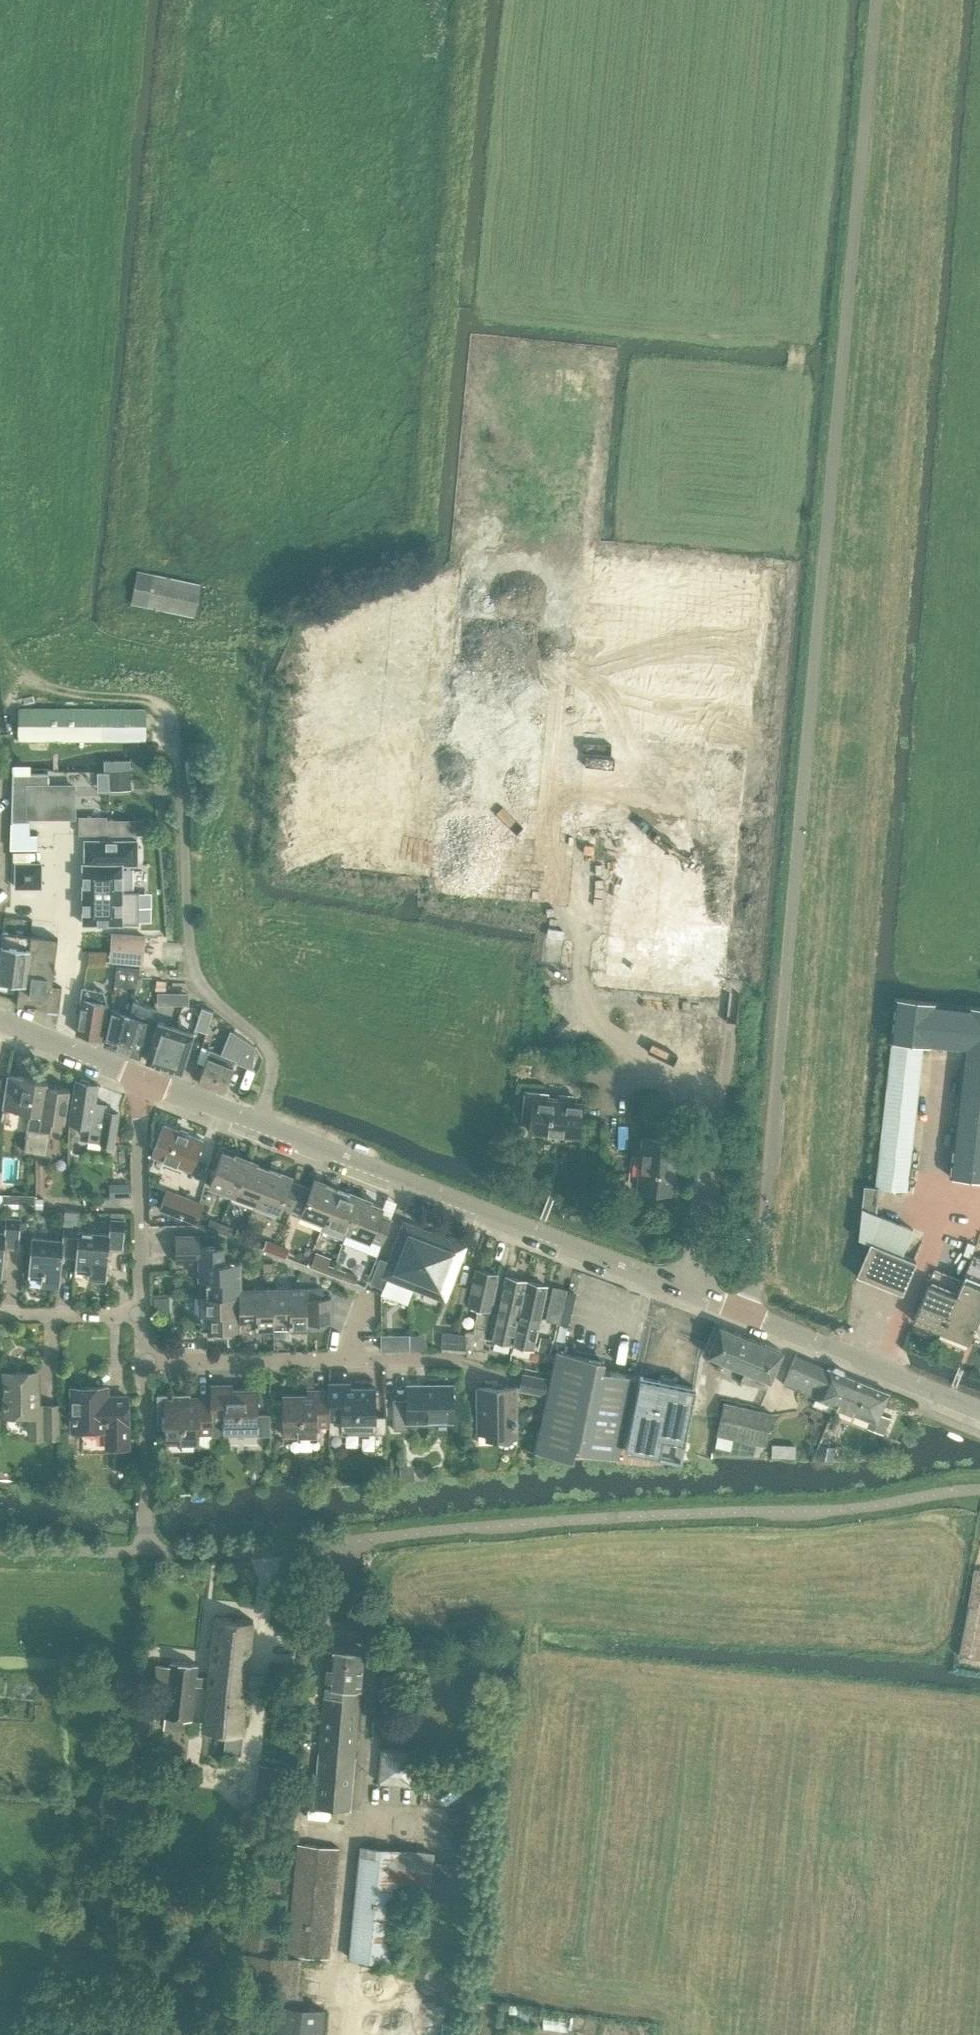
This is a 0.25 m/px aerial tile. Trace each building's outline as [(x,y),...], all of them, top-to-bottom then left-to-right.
[(128,603),(191,618),(199,586),(135,572),(128,603)] [(18,740),(145,740),(146,709),(18,708),(18,740)] [(103,770),(109,770),(110,791),(130,790),(129,769),(129,760),(103,759),(103,770)] [(10,775),(11,822),(30,822),(30,814),(38,814),(39,816),(73,816),(73,785),(46,786),(46,774),(13,774),(10,775)] [(106,816),(78,816),(78,833),(78,834),(124,834),(124,819),(106,819),(106,816)] [(84,864),(82,864),(82,923),(121,924),(121,922),(136,922),(136,893),(121,893),(121,864),(136,864),(136,840),(84,840),(84,864)] [(16,862),(15,886),(40,886),(41,862),(16,862)] [(0,950),(0,980),(20,983),(20,982),(26,983),(29,947),(31,934),(2,931),(0,950)] [(110,960),(141,962),(144,934),(112,932),(110,960)] [(20,983),(18,1005),(59,1010),(62,986),(53,985),(58,938),(31,934),(29,947),(26,983),(20,982),(20,983)] [(75,1011),(79,1012),(80,1012),(76,1032),(101,1038),(107,1003),(103,990),(83,987),(80,1001),(77,1000),(75,1011)] [(157,992),(157,996),(157,1004),(169,1004),(169,992),(157,992)] [(931,1045),(933,1028),(965,1032),(963,1048),(949,1176),(979,1179),(979,1007),(894,997),(889,1040),(931,1045)] [(129,1015),(121,1050),(138,1057),(146,1023),(150,1007),(133,1000),(129,1015)] [(195,1028),(206,1032),(213,1012),(201,1008),(195,1028)] [(105,1040),(104,1044),(121,1050),(129,1015),(112,1009),(105,1040)] [(146,1059),(146,1060),(163,1066),(176,1027),(158,1022),(146,1059)] [(176,1027),(163,1066),(181,1071),(193,1033),(176,1027)] [(203,1064),(197,1079),(224,1090),(225,1087),(235,1061),(252,1068),(255,1046),(240,1036),(239,1035),(234,1047),(229,1045),(227,1048),(223,1046),(221,1053),(209,1049),(203,1064)] [(891,1042),(875,1187),(879,1187),(879,1188),(907,1191),(923,1046),(891,1042)] [(25,1151),(36,1152),(47,1084),(47,1080),(17,1075),(13,1075),(8,1074),(3,1108),(5,1108),(31,1111),(25,1151)] [(92,1124),(90,1140),(115,1144),(119,1113),(107,1111),(108,1103),(95,1102),(98,1083),(76,1080),(70,1121),(92,1124)] [(47,1084),(36,1152),(48,1154),(53,1119),(65,1121),(69,1088),(47,1084)] [(533,1097),(530,1132),(578,1136),(580,1119),(581,1102),(533,1097)] [(151,1154),(191,1170),(203,1140),(163,1124),(151,1154)] [(638,1188),(673,1192),(677,1140),(643,1136),(638,1188)] [(209,1184),(231,1193),(244,1160),(221,1151),(209,1184)] [(231,1193),(254,1202),(267,1168),(244,1160),(231,1193)] [(280,1206),(290,1209),(300,1184),(290,1180),(291,1178),(267,1168),(254,1202),(278,1211),(280,1206)] [(300,1213),(323,1222),(336,1188),(313,1180),(310,1188),(300,1184),(290,1209),(300,1213)] [(129,1184),(109,1184),(110,1196),(130,1196),(129,1184)] [(870,1243),(856,1276),(901,1294),(902,1294),(915,1261),(914,1260),(901,1255),(912,1228),(876,1213),(879,1188),(879,1187),(875,1187),(864,1185),(861,1207),(858,1239),(870,1243)] [(323,1222),(346,1231),(359,1197),(336,1188),(323,1222)] [(159,1209),(197,1222),(203,1203),(165,1190),(159,1209)] [(346,1231),(342,1242),(377,1255),(381,1244),(391,1219),(390,1218),(379,1214),(382,1206),(359,1197),(346,1231)] [(76,1254),(78,1231),(79,1227),(80,1212),(65,1210),(63,1226),(62,1239),(31,1237),(28,1275),(41,1276),(40,1284),(59,1285),(62,1253),(76,1254)] [(76,1254),(74,1268),(87,1269),(87,1277),(105,1279),(108,1248),(123,1249),(125,1221),(124,1221),(125,1214),(111,1212),(110,1220),(109,1233),(78,1231),(76,1254)] [(0,1231),(0,1277),(2,1278),(5,1245),(13,1246),(18,1247),(21,1220),(13,1218),(6,1218),(4,1232),(0,1231)] [(210,1219),(207,1226),(217,1230),(220,1223),(210,1219)] [(220,1223),(217,1230),(230,1234),(233,1227),(220,1223)] [(380,1259),(371,1283),(382,1287),(380,1293),(406,1303),(413,1286),(414,1286),(433,1238),(422,1233),(423,1231),(405,1224),(390,1263),(387,1262),(380,1259)] [(174,1236),(174,1248),(200,1248),(200,1245),(200,1236),(174,1236)] [(433,1238),(414,1286),(428,1292),(430,1286),(446,1292),(463,1247),(445,1240),(445,1242),(433,1238)] [(266,1241),(263,1248),(274,1252),(277,1244),(266,1241)] [(277,1244),(274,1252),(285,1256),(288,1249),(277,1244)] [(199,1294),(199,1295),(239,1295),(239,1289),(239,1261),(219,1261),(219,1245),(200,1245),(200,1248),(174,1248),(174,1262),(199,1261),(199,1279),(207,1279),(207,1294),(199,1294)] [(316,1252),(310,1266),(330,1274),(333,1266),(327,1264),(330,1258),(316,1252)] [(940,1332),(968,1343),(969,1341),(979,1314),(979,1256),(974,1254),(973,1253),(972,1253),(962,1280),(940,1332)] [(271,1263),(263,1263),(263,1272),(271,1272),(271,1263)] [(333,1266),(330,1274),(341,1278),(344,1271),(333,1266)] [(475,1268),(468,1304),(478,1307),(474,1325),(485,1328),(490,1305),(496,1273),(475,1268)] [(913,1320),(940,1332),(962,1280),(933,1268),(913,1320)] [(505,1276),(498,1307),(519,1311),(526,1280),(505,1276)] [(526,1280),(519,1311),(540,1316),(546,1284),(526,1280)] [(461,1302),(465,1287),(456,1285),(453,1300),(461,1302)] [(307,1288),(272,1289),(273,1320),(289,1320),(289,1328),(307,1328),(307,1323),(331,1323),(331,1310),(307,1310),(307,1297),(307,1288)] [(322,1288),(307,1288),(307,1297),(322,1297),(322,1288)] [(239,1289),(239,1295),(239,1321),(255,1320),(255,1328),(273,1328),(273,1320),(272,1289),(239,1289)] [(239,1295),(199,1295),(199,1329),(215,1329),(215,1335),(233,1335),(233,1329),(239,1329),(239,1321),(239,1295)] [(322,1297),(307,1297),(307,1310),(331,1310),(330,1297),(322,1297)] [(491,1338),(512,1342),(519,1311),(498,1307),(491,1338)] [(549,1309),(547,1317),(547,1319),(558,1322),(559,1322),(561,1311),(549,1309)] [(519,1311),(512,1342),(533,1347),(540,1316),(519,1311)] [(472,1332),(472,1335),(484,1337),(485,1328),(474,1325),(472,1332)] [(720,1325),(708,1354),(731,1364),(743,1334),(720,1325)] [(472,1332),(465,1330),(465,1334),(465,1343),(482,1347),(484,1337),(472,1335),(472,1332)] [(443,1332),(442,1346),(466,1348),(465,1343),(465,1334),(458,1334),(443,1332)] [(743,1334),(731,1364),(739,1367),(746,1370),(741,1381),(742,1381),(766,1387),(767,1388),(782,1351),(783,1351),(782,1350),(751,1338),(743,1334)] [(394,1335),(381,1335),(381,1350),(394,1350),(394,1335)] [(538,1348),(549,1352),(553,1340),(541,1337),(538,1348)] [(482,1347),(465,1343),(466,1348),(466,1352),(466,1356),(486,1361),(486,1359),(489,1349),(482,1347)] [(599,1368),(601,1358),(556,1349),(535,1451),(573,1458),(575,1449),(617,1457),(620,1446),(634,1375),(599,1368)] [(784,1384),(835,1404),(847,1375),(845,1374),(844,1369),(835,1365),(831,1368),(827,1367),(827,1368),(796,1354),(795,1356),(784,1384)] [(2,1372),(3,1414),(13,1414),(27,1414),(27,1432),(43,1432),(43,1437),(58,1436),(57,1404),(44,1405),(37,1405),(36,1372),(13,1372),(2,1372)] [(519,1388),(544,1393),(547,1377),(522,1372),(519,1388)] [(847,1375),(835,1404),(871,1418),(867,1428),(883,1434),(890,1418),(880,1413),(889,1392),(847,1375)] [(640,1376),(625,1448),(659,1455),(663,1437),(684,1441),(695,1387),(675,1383),(659,1380),(640,1376)] [(210,1384),(209,1384),(209,1396),(210,1396),(210,1415),(211,1415),(211,1432),(211,1433),(258,1433),(258,1432),(270,1432),(270,1414),(269,1414),(258,1414),(257,1388),(232,1388),(232,1383),(210,1384)] [(327,1383),(326,1383),(326,1389),(327,1389),(327,1419),(328,1419),(328,1424),(329,1424),(329,1432),(386,1432),(386,1416),(375,1416),(375,1387),(350,1387),(350,1383),(327,1383)] [(393,1400),(393,1430),(407,1429),(407,1421),(453,1421),(453,1384),(407,1386),(407,1400),(393,1400)] [(105,1396),(105,1386),(70,1387),(71,1429),(104,1428),(105,1445),(127,1445),(126,1396),(105,1396)] [(477,1386),(478,1432),(495,1432),(495,1437),(499,1437),(501,1440),(504,1443),(508,1443),(512,1440),(514,1437),(516,1437),(515,1386),(477,1386)] [(327,1419),(327,1389),(326,1389),(305,1389),(305,1394),(281,1394),(281,1434),(315,1434),(315,1424),(328,1424),(328,1419),(327,1419)] [(211,1432),(211,1415),(210,1415),(210,1396),(209,1396),(189,1396),(189,1393),(156,1394),(156,1428),(163,1427),(163,1442),(199,1441),(199,1432),(211,1432)] [(696,1395),(693,1411),(701,1413),(704,1397),(696,1395)] [(704,1397),(701,1413),(708,1414),(712,1398),(704,1397)] [(712,1398),(708,1414),(716,1416),(720,1400),(712,1398)] [(718,1434),(765,1445),(772,1413),(725,1402),(718,1434)] [(522,1415),(524,1420),(529,1422),(533,1420),(535,1415),(533,1410),(529,1408),(524,1410),(522,1415)] [(693,1416),(691,1427),(702,1429),(704,1418),(693,1416)] [(819,1447),(819,1461),(833,1462),(833,1448),(819,1447)] [(967,1606),(979,1608),(979,1570),(974,1568),(967,1606)] [(203,1722),(202,1730),(225,1732),(243,1734),(243,1733),(241,1732),(242,1724),(243,1724),(247,1686),(249,1662),(251,1641),(253,1620),(238,1618),(229,1617),(214,1616),(210,1654),(209,1660),(208,1676),(207,1686),(203,1722)] [(359,1704),(363,1650),(328,1647),(323,1704),(315,1806),(350,1809),(359,1704)] [(168,1682),(163,1727),(164,1727),(165,1716),(190,1719),(189,1730),(190,1730),(195,1685),(207,1686),(208,1676),(196,1675),(197,1663),(170,1660),(170,1665),(170,1666),(168,1682)] [(134,1716),(133,1731),(157,1733),(158,1718),(159,1714),(148,1713),(147,1717),(134,1716)] [(413,1784),(415,1753),(414,1751),(383,1749),(381,1750),(378,1782),(380,1783),(411,1786),(413,1784)] [(259,1763),(256,1795),(259,1796),(277,1797),(280,1798),(284,1766),(259,1763)] [(288,1955),(328,1958),(339,1848),(298,1845),(288,1955)] [(348,1959),(389,1963),(397,1883),(429,1887),(433,1854),(360,1846),(348,1959)] [(433,1896),(472,1899),(475,1866),(435,1864),(433,1896)] [(273,1882),(271,1898),(281,1899),(283,1883),(273,1882)] [(271,1898),(249,1896),(241,1952),(237,1990),(281,1994),(277,2034),(322,2034),(325,2010),(296,2007),(301,1958),(275,1955),(281,1899),(271,1898)]
